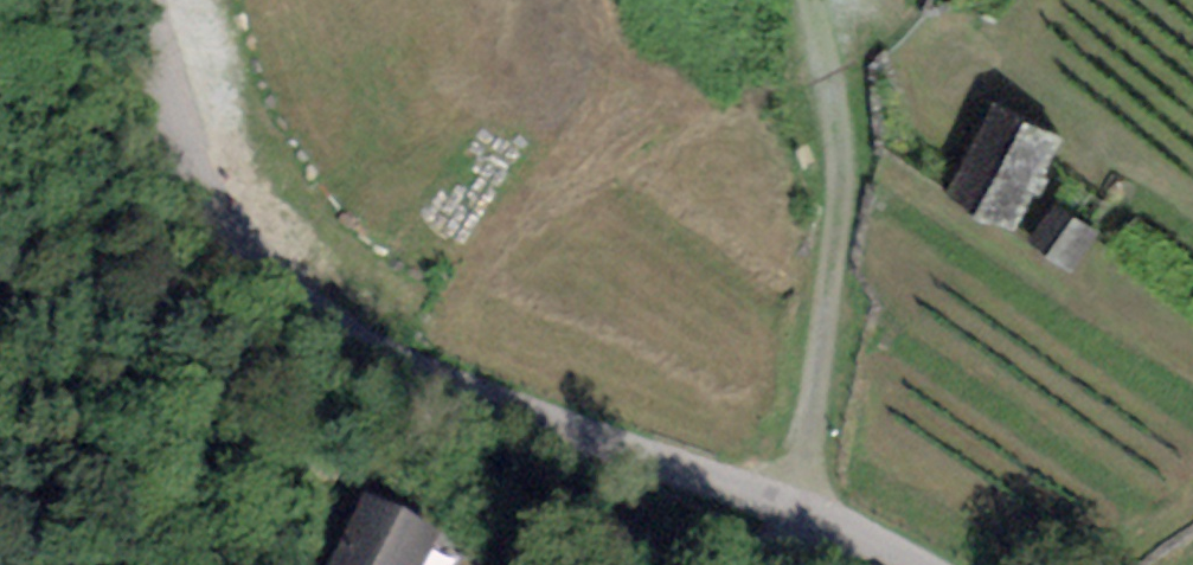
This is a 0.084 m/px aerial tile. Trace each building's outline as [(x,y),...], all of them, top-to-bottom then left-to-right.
[(1015,233),(1064,142),(993,104),(944,196),(1015,233)] [(1099,233),(1055,204),(1028,245),(1071,274),(1099,233)] [(366,489),(327,564),(425,564),(443,529),(366,489)]
